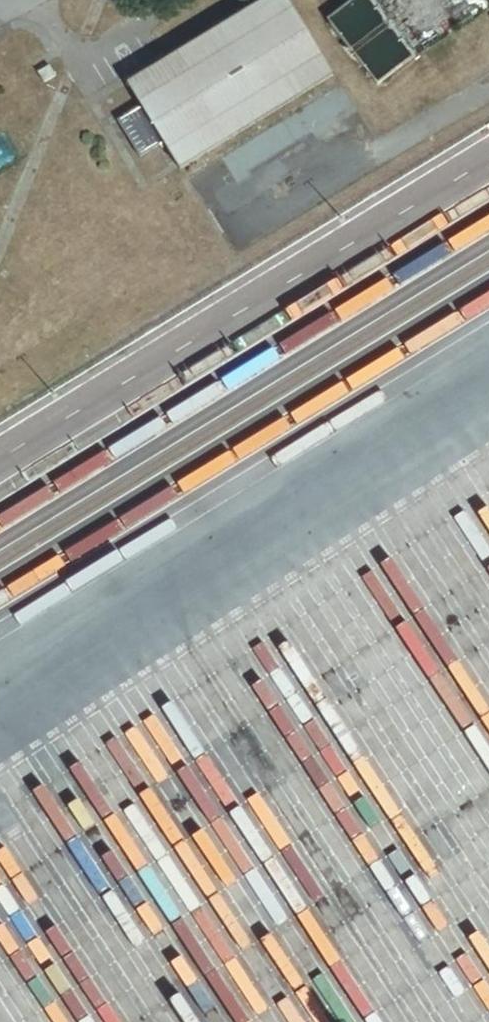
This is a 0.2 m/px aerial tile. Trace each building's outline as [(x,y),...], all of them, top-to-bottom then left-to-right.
[(161,143),(177,169),(329,77),(282,0),(263,0),(124,84),(138,106),(161,143)] [(322,22),(371,87),(412,57),(369,0),(350,0),(322,22)] [(136,159),(161,143),(138,106),(113,122),(136,159)]
